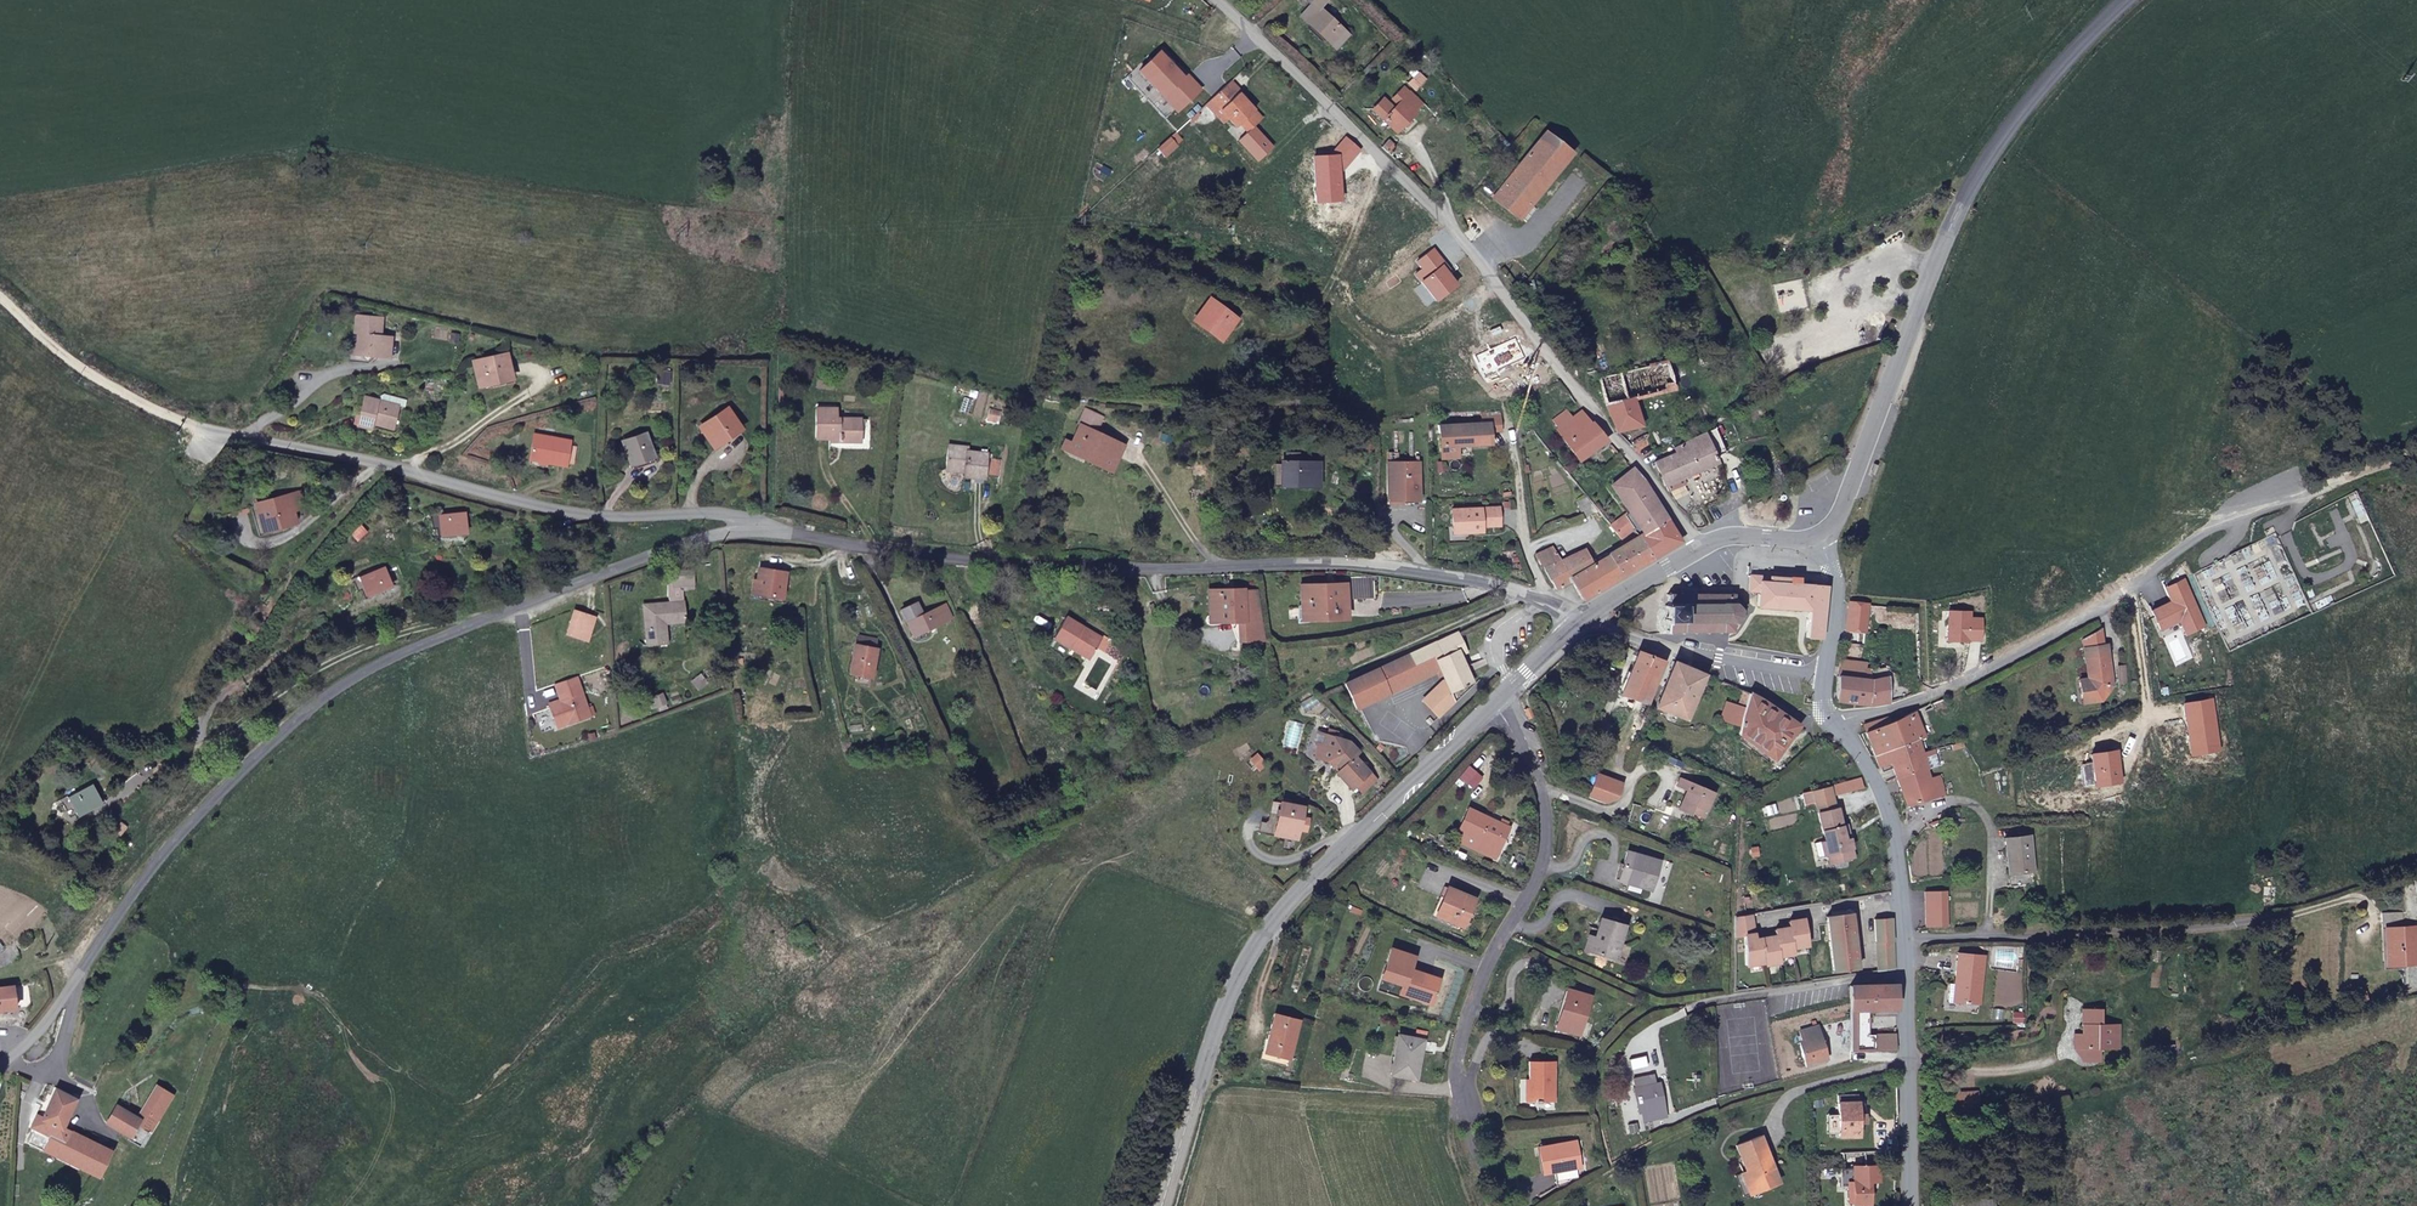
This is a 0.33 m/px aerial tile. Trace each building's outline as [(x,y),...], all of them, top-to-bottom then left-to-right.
[(1301,1),(1290,12),(1300,21),(1302,18),(1317,31),(1314,33),(1327,45),(1340,29),(1309,2),(1311,0),(1300,0),(1301,1)] [(1162,46),(1143,67),(1182,106),(1202,84),(1162,46)] [(1245,84),(1236,73),(1208,99),(1218,109),(1223,103),(1232,113),(1240,121),(1244,117),(1253,125),(1265,114),(1256,105),(1258,102),(1242,85),(1245,84)] [(1377,95),(1369,103),(1390,126),(1411,106),(1407,102),(1415,95),(1398,76),(1386,88),(1393,97),(1387,103),(1377,95)] [(1268,110),(1258,102),(1256,105),(1265,114),(1268,110)] [(1223,103),(1218,109),(1228,119),(1232,113),(1223,103)] [(1248,130),(1253,125),(1244,117),(1240,121),(1248,130)] [(1497,161),(1486,176),(1495,184),(1488,193),(1517,215),(1568,147),(1540,125),(1507,168),(1497,161)] [(1175,133),(1182,140),(1186,135),(1179,128),(1175,133)] [(1175,133),(1162,145),(1171,153),(1183,141),(1182,140),(1175,133)] [(1374,146),(1384,156),(1391,147),(1383,137),(1374,146)] [(1095,155),(1093,163),(1102,167),(1106,161),(1095,155)] [(1603,177),(1610,170),(1607,162),(1604,164),(1598,171),(1603,177)] [(1515,301),(1520,307),(1528,301),(1523,294),(1515,301)] [(1211,337),(1228,346),(1237,330),(1212,315),(1201,336),(1209,341),(1211,337)] [(389,322),(362,319),(360,337),(364,337),(363,350),(359,350),(358,360),(369,362),(374,365),(380,359),(385,359),(385,363),(397,365),(399,343),(387,342),(389,322)] [(1665,351),(1668,364),(1669,368),(1692,362),(1688,346),(1665,351)] [(506,377),(512,375),(508,361),(478,369),(483,394),(494,391),(508,387),(506,377)] [(1609,412),(1622,440),(1646,433),(1639,405),(1678,395),(1671,368),(1604,384),(1605,395),(1609,412)] [(514,374),(512,375),(506,377),(508,387),(494,391),(495,396),(519,390),(514,374)] [(1589,382),(1593,387),(1602,385),(1599,378),(1589,382)] [(1604,384),(1593,387),(1595,397),(1605,395),(1604,384)] [(387,399),(385,405),(405,410),(412,412),(413,406),(387,399)] [(405,410),(385,405),(370,401),(363,429),(376,432),(376,429),(379,424),(399,430),(405,410)] [(1488,430),(1460,431),(1460,428),(1444,428),(1444,436),(1447,436),(1447,459),(1464,459),(1463,449),(1496,448),(1495,435),(1508,435),(1505,416),(1488,417),(1488,430)] [(1612,444),(1599,427),(1598,429),(1588,417),(1579,423),(1573,416),(1559,426),(1565,434),(1562,436),(1584,465),(1612,444)] [(379,424),(376,429),(398,435),(399,430),(379,424)] [(725,425),(704,438),(715,455),(736,440),(725,425)] [(835,436),(835,425),(814,425),(813,454),(834,455),(837,459),(840,459),(842,455),(858,456),(858,436),(835,436)] [(1659,467),(1668,491),(1671,491),(1674,496),(1690,489),(1688,483),(1721,470),(1708,439),(1680,451),(1682,457),(1659,467)] [(564,472),(567,454),(568,449),(531,443),(526,470),(535,471),(535,468),(546,469),(545,472),(563,475),(564,472)] [(645,443),(623,451),(628,473),(652,466),(645,443)] [(1112,481),(1115,467),(1068,452),(1064,465),(1069,466),(1065,478),(1083,484),(1082,491),(1103,496),(1108,480),(1112,481)] [(573,455),(567,454),(564,472),(570,473),(573,455)] [(964,473),(963,467),(946,465),(942,489),(961,492),(960,498),(981,502),(985,475),(964,473)] [(1647,488),(1637,474),(1627,481),(1622,475),(1610,483),(1635,518),(1616,531),(1627,544),(1640,537),(1643,541),(1670,524),(1647,488)] [(1399,512),(1399,518),(1414,516),(1413,477),(1382,480),(1384,514),(1399,512)] [(1065,478),(1063,485),(1082,491),(1083,484),(1065,478)] [(1279,486),(1279,499),(1286,499),(1285,507),(1318,505),(1317,485),(1279,486)] [(295,488),(258,502),(266,526),(289,518),(285,506),(298,501),(295,488)] [(285,506),(289,518),(291,523),(298,501),(285,506)] [(266,526),(258,502),(252,504),(261,533),(291,523),(289,518),(266,526)] [(1583,509),(1591,523),(1604,518),(1593,504),(1583,509)] [(1399,522),(1399,518),(1399,512),(1384,514),(1385,524),(1399,522)] [(1506,515),(1460,518),(1462,541),(1491,539),(1490,534),(1508,534),(1506,515)] [(447,521),(419,525),(422,546),(450,541),(447,521)] [(1670,524),(1643,541),(1656,562),(1684,546),(1683,544),(1670,524)] [(1591,553),(1566,567),(1577,586),(1579,589),(1588,604),(1604,595),(1603,592),(1656,562),(1643,541),(1600,568),(1591,553)] [(1558,553),(1543,561),(1561,595),(1577,586),(1566,567),(1558,553)] [(2213,619),(2190,573),(2177,579),(2179,582),(2173,584),(2178,596),(2157,605),(2167,624),(2187,614),(2193,628),(2213,619)] [(758,574),(755,586),(760,588),(757,600),(780,604),(785,579),(758,574)] [(1751,589),(1762,590),(1762,581),(1802,584),(1803,578),(1752,574),(1752,576),(1751,588),(1751,589)] [(684,593),(684,579),(680,579),(680,575),(669,575),(669,582),(665,582),(664,607),(642,607),(642,647),(659,647),(660,625),(680,626),(680,597),(679,593),(684,593)] [(692,579),(684,579),(684,593),(679,593),(680,597),(692,598),(692,579)] [(1762,590),(1760,603),(1760,604),(1811,608),(1808,635),(1823,637),(1824,626),(1828,586),(1802,584),(1762,581),(1762,590)] [(370,599),(363,582),(344,590),(345,594),(350,607),(370,599)] [(751,586),(747,603),(778,611),(780,604),(757,600),(760,588),(755,586),(751,586)] [(1378,611),(1379,590),(1343,592),(1343,600),(1301,597),(1301,632),(1345,633),(1346,613),(1353,613),(1378,611)] [(1736,592),(1673,593),(1673,605),(1670,605),(1670,621),(1673,621),(1673,632),(1737,631),(1737,622),(1744,618),(1744,608),(1736,601),(1736,592)] [(1243,628),(1242,649),(1263,649),(1257,601),(1210,599),(1210,627),(1228,627),(1243,628)] [(1869,605),(1851,603),(1850,609),(1848,630),(1866,632),(1869,605)] [(903,640),(943,625),(938,610),(913,618),(909,606),(893,612),(903,640)] [(1949,611),(1948,640),(1983,639),(1981,618),(1970,617),(1967,611),(1949,611)] [(1068,622),(1054,642),(1088,665),(1098,652),(1121,666),(1126,659),(1103,644),(1068,622)] [(1234,649),(1242,649),(1243,628),(1228,627),(1234,649)] [(846,650),(841,678),(865,682),(869,654),(867,654),(868,643),(850,640),(848,651),(846,650)] [(2113,640),(2092,645),(2097,675),(2088,676),(2091,698),(2110,695),(2121,681),(2113,640)] [(1449,655),(1334,700),(1345,726),(1430,692),(1435,706),(1413,724),(1428,741),(1454,720),(1454,715),(1459,714),(1458,709),(1465,706),(1452,673),(1455,672),(1449,655)] [(1643,704),(1653,708),(1668,667),(1642,657),(1626,697),(1638,702),(1637,705),(1640,707),(1643,704)] [(1114,670),(1099,660),(1080,690),(1095,699),(1114,670)] [(2132,661),(2124,663),(2127,679),(2135,678),(2132,661)] [(1871,668),(1842,665),(1839,705),(1871,709),(1892,705),(1892,683),(1877,684),(1869,683),(1871,668)] [(1690,724),(1709,679),(1677,667),(1660,711),(1690,724)] [(577,677),(556,685),(561,701),(550,705),(559,729),(592,717),(577,677)] [(1792,745),(1801,729),(1767,705),(1754,697),(1752,701),(1750,712),(1746,729),(1744,738),(1779,762),(1791,744),(1792,745)] [(1727,724),(1746,729),(1750,712),(1730,707),(1727,724)] [(1529,713),(1524,716),(1529,724),(1533,721),(1529,713)] [(1897,750),(1919,742),(1926,738),(1918,714),(1904,723),(1893,726),(1889,728),(1897,750)] [(1868,734),(1878,757),(1889,753),(1897,750),(1889,728),(1893,726),(1892,720),(1870,728),(1872,733),(1870,734),(1868,734)] [(1896,770),(1900,781),(1929,770),(1924,756),(1919,742),(1897,750),(1889,753),(1896,770)] [(1316,762),(1311,764),(1307,775),(1328,781),(1334,786),(1330,790),(1345,806),(1349,803),(1356,810),(1370,797),(1348,774),(1352,768),(1342,759),(1329,755),(1330,749),(1321,746),(1319,752),(1317,752),(1316,762)] [(1307,760),(1311,764),(1316,762),(1317,752),(1309,750),(1307,760)] [(1878,757),(1884,775),(1896,770),(1889,753),(1878,757)] [(1910,807),(1947,794),(1939,778),(1932,780),(1929,770),(1900,781),(1910,807)] [(1623,803),(1631,781),(1606,771),(1598,793),(1623,803)] [(1720,790),(1686,775),(1683,783),(1695,788),(1692,794),(1689,793),(1684,806),(1710,816),(1720,790)] [(1865,782),(1852,783),(1855,794),(1867,792),(1865,782)] [(1852,783),(1851,784),(1834,789),(1835,796),(1855,794),(1852,783)] [(1834,789),(1817,793),(1821,813),(1839,809),(1835,796),(1834,789)] [(1817,793),(1807,795),(1809,806),(1819,804),(1817,793)] [(105,799),(84,810),(92,825),(112,815),(105,799)] [(1839,809),(1821,813),(1830,853),(1832,860),(1833,864),(1851,860),(1849,851),(1855,849),(1853,838),(1848,840),(1844,826),(1845,826),(1841,808),(1839,809)] [(1465,833),(1474,811),(1469,809),(1460,831),(1465,833)] [(1503,822),(1474,811),(1465,833),(1462,844),(1501,859),(1512,826),(1509,824),(1510,821),(1504,818),(1503,822)] [(1293,847),(1295,836),(1297,826),(1274,821),(1272,832),(1269,850),(1292,855),(1293,847)] [(1850,825),(1845,826),(1844,826),(1848,840),(1853,838),(1850,825)] [(1269,850),(1272,832),(1263,831),(1260,848),(1269,850)] [(1301,837),(1295,836),(1293,847),(1300,848),(1301,837)] [(2019,841),(1995,843),(2002,889),(2026,885),(2019,841)] [(1849,851),(1851,860),(1857,858),(1855,849),(1849,851)] [(1665,860),(1633,851),(1625,879),(1657,889),(1665,860)] [(2287,885),(2288,866),(2279,866),(2278,885),(2287,885)] [(2300,867),(2288,866),(2287,885),(2299,886),(2300,867)] [(1481,898),(1455,889),(1446,917),(1476,927),(1480,916),(1475,915),(1481,898)] [(1950,933),(1950,899),(1946,898),(1929,900),(1929,934),(1950,933)] [(2397,909),(2376,910),(2377,926),(2381,926),(2384,964),(2415,961),(2412,923),(2399,924),(2397,909)] [(1835,917),(1829,917),(1837,972),(1861,969),(1853,914),(1852,914),(1852,910),(1837,912),(1838,916),(1835,917)] [(1607,932),(1603,947),(1628,955),(1639,922),(1613,912),(1607,932)] [(1754,912),(1739,914),(1739,936),(1749,935),(1751,963),(1768,961),(1769,963),(1785,961),(1784,955),(1797,953),(1796,948),(1809,945),(1805,919),(1791,921),(1792,924),(1792,927),(1785,928),(1777,929),(1778,931),(1778,936),(1772,936),(1761,938),(1758,938),(1757,932),(1754,912)] [(1896,941),(1895,917),(1877,919),(1879,942),(1896,941)] [(1595,945),(1603,947),(1607,932),(1599,930),(1595,945)] [(19,935),(15,941),(13,940),(0,952),(0,967),(6,966),(19,943),(22,938),(19,935)] [(1896,941),(1879,942),(1881,971),(1898,968),(1896,941)] [(1419,982),(1415,991),(1445,1001),(1453,976),(1424,966),(1428,953),(1406,946),(1397,974),(1419,982)] [(1959,991),(1958,1010),(1981,1011),(1984,959),(1959,959),(1957,991),(1959,991)] [(1415,993),(1415,991),(1419,982),(1397,974),(1392,986),(1415,993)] [(1602,986),(1585,982),(1583,987),(1581,987),(1572,1025),(1591,1029),(1602,986)] [(1898,1008),(1897,983),(1853,984),(1852,984),(1853,999),(1853,1050),(1899,1049),(1899,1034),(1870,1035),(1869,1009),(1898,1008)] [(10,985),(0,986),(0,1011),(11,1010),(10,985)] [(2361,990),(2346,995),(2350,1008),(2365,1002),(2361,990)] [(1949,1009),(1958,1010),(1959,991),(1957,991),(1951,991),(1949,1009)] [(2086,1002),(2086,1022),(2105,1019),(2105,1003),(2086,1002)] [(1303,1020),(1278,1013),(1263,1060),(1287,1067),(1303,1020)] [(2122,1042),(2122,1018),(2105,1019),(2086,1022),(2086,1027),(2078,1027),(2078,1041),(2088,1041),(2088,1055),(2103,1055),(2105,1041),(2122,1042)] [(1822,1025),(1805,1031),(1814,1061),(1830,1056),(1822,1025)] [(1432,1038),(1409,1031),(1396,1067),(1419,1074),(1432,1038)] [(1557,1062),(1533,1061),(1530,1099),(1554,1100),(1557,1062)] [(154,1093),(170,1101),(175,1092),(159,1083),(154,1093)] [(1659,1083),(1636,1088),(1640,1112),(1642,1111),(1645,1121),(1666,1115),(1659,1083)] [(1980,1086),(1961,1087),(1962,1107),(1981,1106),(1980,1086)] [(79,1098),(58,1088),(44,1120),(60,1127),(49,1151),(99,1179),(113,1151),(67,1127),(79,1098)] [(1860,1091),(1843,1092),(1844,1134),(1861,1133),(1861,1120),(1869,1121),(1868,1113),(1861,1113),(1860,1091)] [(139,1140),(134,1137),(132,1140),(146,1147),(170,1101),(154,1093),(141,1118),(149,1122),(139,1140)] [(112,1125),(125,1132),(134,1137),(139,1140),(149,1122),(141,1118),(121,1107),(112,1125)] [(60,1127),(44,1120),(41,1119),(30,1144),(48,1154),(49,1151),(60,1127)] [(1745,1143),(1755,1168),(1763,1189),(1788,1180),(1769,1133),(1745,1143)] [(1585,1139),(1551,1140),(1552,1167),(1563,1168),(1563,1182),(1587,1178),(1585,1139)] [(1880,1162),(1858,1162),(1858,1179),(1853,1179),(1853,1195),(1858,1195),(1859,1203),(1873,1202),(1872,1179),(1880,1178),(1880,1162)] [(1755,1168),(1748,1169),(1757,1192),(1763,1189),(1755,1168)] [(1970,1196),(1971,1205),(1992,1205),(1992,1196),(1970,1196)]
